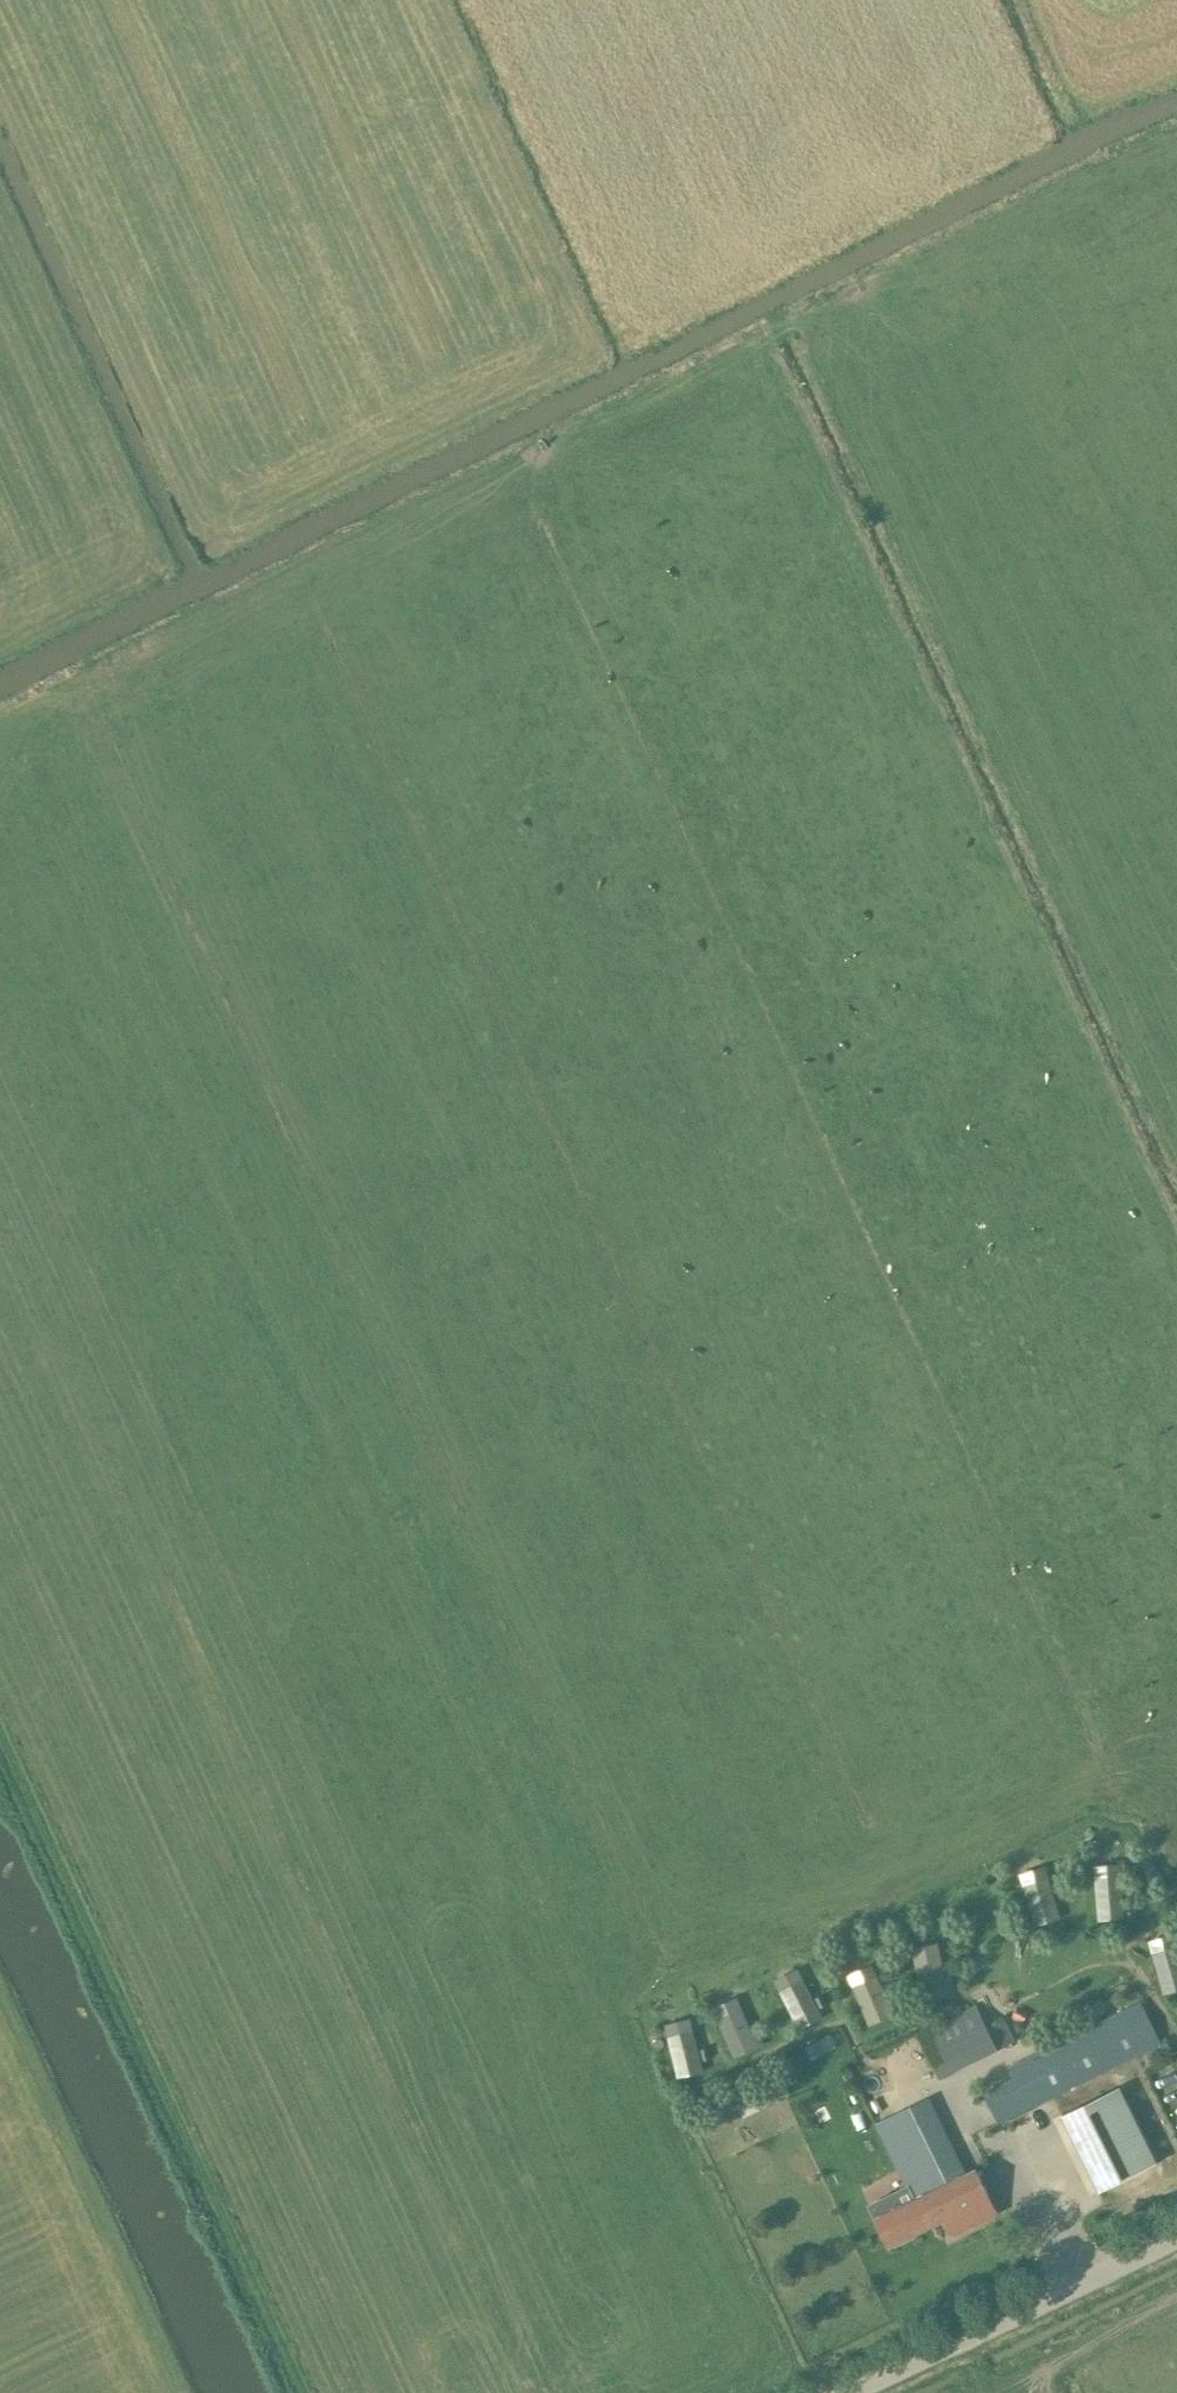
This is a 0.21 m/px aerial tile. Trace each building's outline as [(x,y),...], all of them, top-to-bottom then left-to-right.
[(1090,1880),(1100,1923),(1124,1918),(1114,1874),(1090,1880)] [(1036,1926),(1060,1918),(1047,1876),(1023,1883),(1036,1926)] [(1176,1944),(1152,1951),(1165,1994),(1176,1990),(1176,1948),(1176,1944)] [(944,1973),(939,1953),(915,1958),(926,2001),(955,1994),(950,1972),(944,1973)] [(804,1974),(782,1985),(801,2023),(823,2012),(820,2006),(815,1996),(804,1974)] [(884,1994),(876,1975),(853,1984),(870,2025),(899,2013),(890,1991),(884,1994)] [(822,1993),(815,1996),(820,2006),(826,2003),(822,1993)] [(1017,2080),(986,2095),(1000,2123),(1162,2043),(1141,2001),(1010,2065),(1017,2080)] [(750,2023),(741,2004),(718,2014),(735,2053),(763,2040),(755,2021),(750,2023)] [(917,2033),(939,2079),(1001,2050),(1000,2048),(1015,2041),(1004,2017),(987,2025),(976,2005),(917,2033)] [(1022,2020),(1027,2010),(1017,2005),(1012,2016),(1022,2020)] [(669,2031),(680,2071),(703,2065),(693,2025),(669,2031)] [(707,2046),(700,2048),(702,2057),(709,2056),(707,2046)] [(746,2081),(729,2089),(737,2104),(753,2096),(746,2081)] [(1158,2162),(1120,2086),(1062,2114),(1099,2191),(1158,2162)] [(960,2176),(923,2100),(877,2123),(915,2199),(900,2206),(893,2194),(870,2206),(890,2245),(895,2242),(897,2245),(914,2236),(913,2233),(945,2217),(953,2234),(998,2212),(977,2168),(960,2176)]
